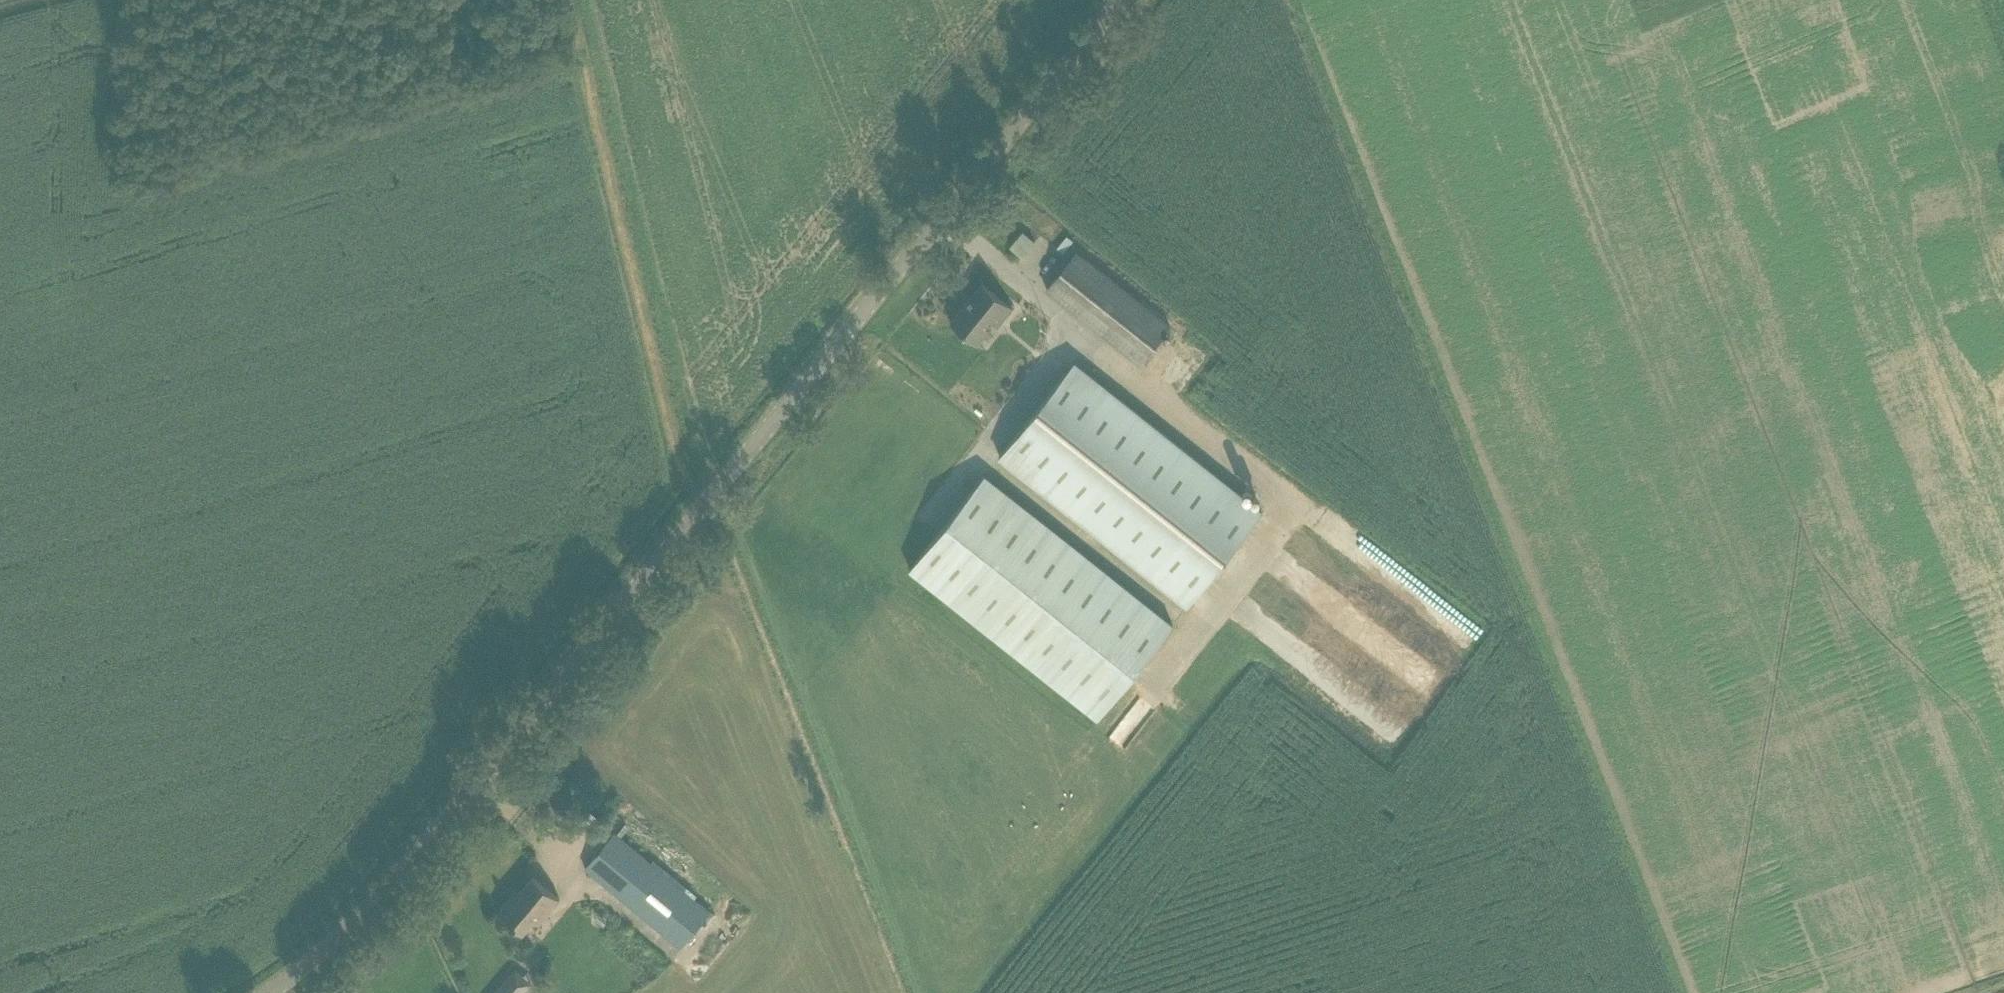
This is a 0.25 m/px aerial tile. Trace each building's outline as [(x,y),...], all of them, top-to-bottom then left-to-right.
[(1023,233),(1011,246),(1023,257),(1035,243),(1023,233)] [(1046,289),(1139,363),(1170,325),(1077,251),(1046,289)] [(981,282),(950,321),(977,343),(998,317),(1002,320),(1012,307),(981,282)] [(999,456),(1187,605),(1262,511),(1073,362),(999,456)] [(909,568),(925,581),(1098,718),(1173,624),(984,474),(937,534),(909,568)] [(585,868),(680,947),(710,911),(614,832),(585,868)] [(511,894),(497,911),(522,932),(543,906),(549,910),(559,898),(532,875),(515,897),(511,894)]
